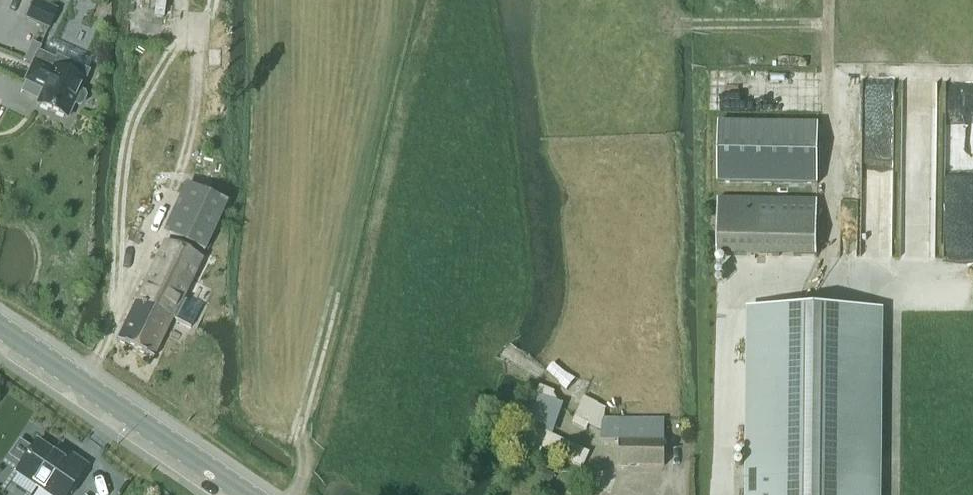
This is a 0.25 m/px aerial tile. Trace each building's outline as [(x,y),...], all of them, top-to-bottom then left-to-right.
[(48,31),(58,12),(35,0),(25,20),(48,31)] [(38,54),(25,83),(43,91),(37,105),(67,119),(73,104),(78,106),(82,105),(85,98),(83,94),(79,92),(88,73),(57,59),(56,63),(38,54)] [(718,124),(718,184),(817,185),(818,125),(718,124)] [(203,253),(227,204),(186,184),(162,234),(203,253)] [(816,257),(816,201),(715,201),(715,257),(816,257)] [(195,319),(196,316),(198,313),(181,305),(202,261),(165,243),(141,293),(195,319)] [(190,329),(195,319),(141,293),(117,343),(153,360),(172,321),(190,329)] [(746,494),(882,494),(882,460),(882,311),(750,311),(750,459),(746,459),(746,494)] [(581,407),(575,420),(589,426),(598,431),(601,432),(602,420),(603,409),(584,398),(581,407)] [(664,467),(665,421),(602,420),(601,432),(601,442),(619,442),(619,467),(664,467)] [(525,426),(519,439),(528,442),(521,457),(536,463),(542,450),(584,468),(590,455),(582,451),(552,437),(525,426)] [(9,458),(22,466),(17,474),(10,484),(26,494),(32,494),(37,487),(48,494),(67,494),(86,467),(67,455),(63,461),(37,444),(33,450),(20,441),(9,458)] [(585,469),(580,481),(589,485),(594,472),(585,469)] [(545,470),(541,480),(551,484),(555,475),(545,470)]
